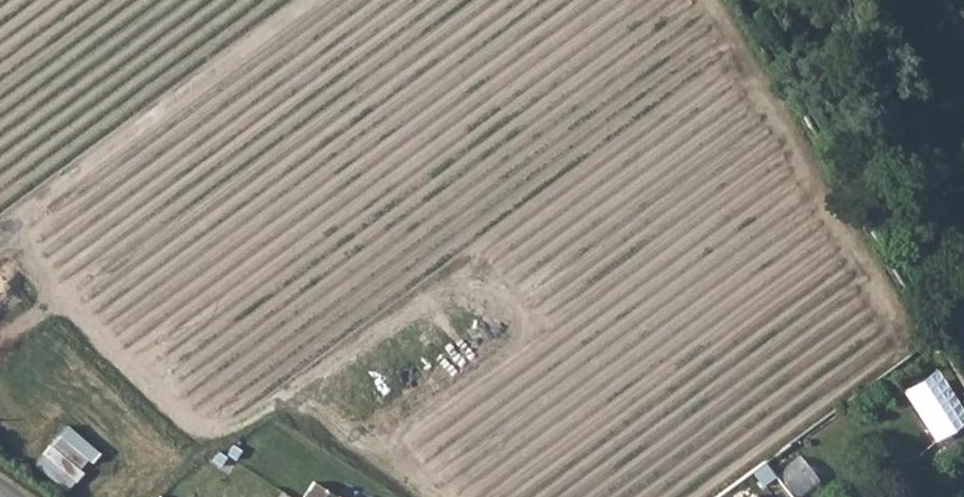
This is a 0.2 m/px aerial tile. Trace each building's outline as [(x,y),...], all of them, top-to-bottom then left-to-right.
[(0,292),(0,309),(11,299),(3,290),(0,292)] [(38,465),(70,490),(102,450),(69,424),(38,465)] [(299,496),(340,496),(311,479),(299,496)]
